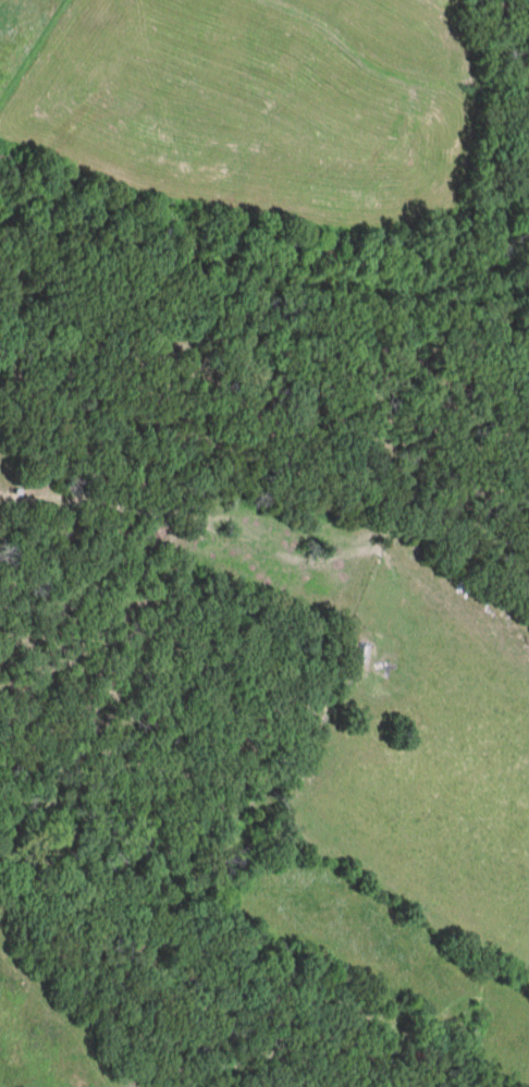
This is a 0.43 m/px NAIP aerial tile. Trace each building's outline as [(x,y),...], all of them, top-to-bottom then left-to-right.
[(403,571),(425,589),(430,583),(408,565),(403,571)] [(435,598),(459,613),(463,607),(439,592),(435,598)]
